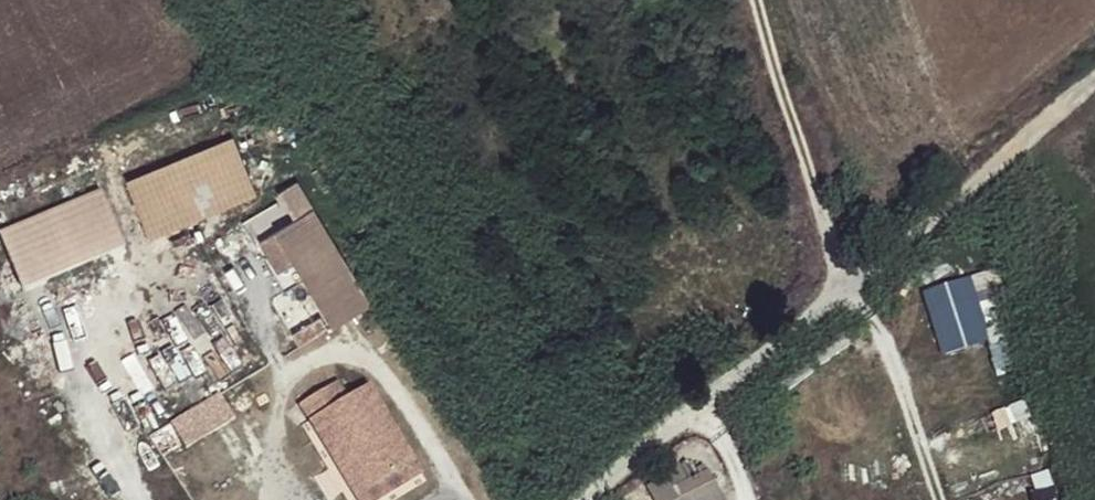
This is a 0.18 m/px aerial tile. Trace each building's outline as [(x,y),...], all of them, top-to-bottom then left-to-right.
[(244,146),(143,190),(165,241),(266,197),(244,146)] [(0,230),(0,232),(24,288),(127,243),(102,186),(0,230)] [(255,236),(294,214),(285,197),(245,219),(255,236)] [(373,312),(315,218),(277,241),(336,336),(373,312)] [(943,351),(990,341),(975,275),(928,285),(943,351)] [(190,447),(242,416),(225,388),(174,419),(190,447)] [(418,469),(372,394),(351,407),(341,391),(304,413),(315,431),(325,424),(352,466),(371,498),(418,469)] [(696,477),(688,461),(665,474),(645,487),(650,496),(652,499),(680,499),(674,488),(696,477)] [(352,466),(341,473),(357,499),(395,499),(426,481),(418,469),(371,498),(352,466)] [(696,477),(674,488),(680,499),(704,499),(717,493),(706,472),(696,477)]
